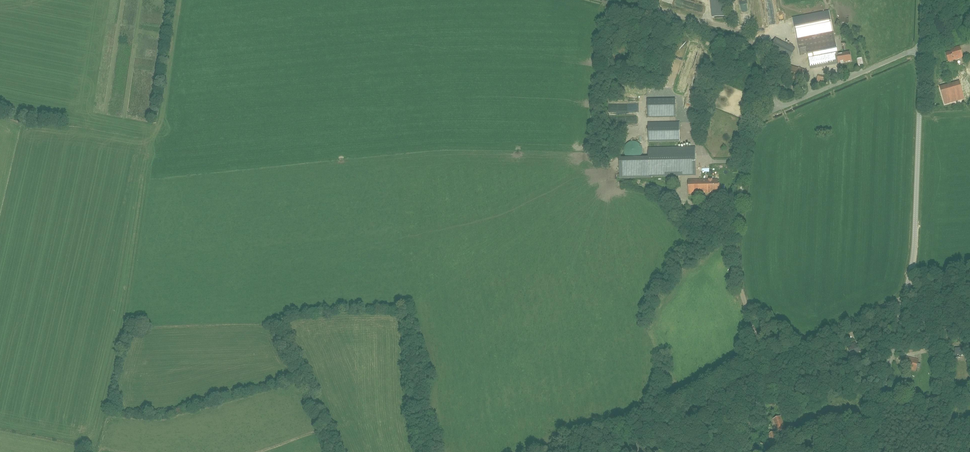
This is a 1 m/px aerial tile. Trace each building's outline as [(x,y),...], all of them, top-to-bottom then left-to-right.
[(713,18),(725,17),(723,0),(711,0),(713,18)] [(839,63),(851,61),(850,52),(837,55),(829,11),(793,18),(799,55),(807,53),(810,69),(839,63)] [(956,30),(958,21),(946,18),(944,27),(956,30)] [(769,50),(789,60),(795,48),(775,39),(769,50)] [(946,53),(948,60),(948,62),(952,60),(963,57),(962,53),(960,47),(956,48),(950,50),(951,52),(946,53)] [(774,76),(783,74),(780,64),(771,67),(774,76)] [(801,83),(804,74),(789,70),(786,79),(801,83)] [(945,104),(964,99),(960,85),(941,91),(945,104)] [(656,92),(651,109),(668,115),(674,98),(656,92)] [(648,123),(648,142),(680,141),(680,122),(648,123)] [(642,151),(642,150),(642,149),(642,148),(641,147),(641,146),(641,145),(640,145),(640,144),(639,144),(638,143),(637,142),(636,142),(635,142),(634,142),(633,141),(632,142),(631,142),(630,142),(629,142),(629,143),(628,143),(627,144),(626,145),(625,146),(625,147),(624,148),(624,149),(624,150),(624,151),(624,152),(624,153),(624,154),(625,155),(626,156),(626,157),(627,157),(627,158),(628,158),(629,159),(630,159),(631,160),(632,160),(633,160),(634,160),(635,160),(636,159),(637,159),(638,159),(638,158),(639,158),(640,157),(641,156),(641,155),(642,154),(642,153),(642,152),(642,151)] [(696,175),(695,148),(649,149),(649,160),(620,161),(620,177),(652,177),(652,176),(696,175)] [(708,194),(708,193),(718,193),(718,189),(719,189),(719,183),(718,183),(718,180),(712,180),(688,180),(689,194),(708,194)] [(664,199),(668,190),(653,184),(650,193),(664,199)] [(861,351),(858,345),(856,346),(855,343),(850,345),(851,347),(848,349),(850,354),(861,351)] [(960,356),(964,355),(963,349),(955,349),(956,358),(960,358),(960,356)] [(916,370),(918,360),(906,357),(903,367),(916,370)] [(778,432),(785,430),(780,417),(773,419),(778,432)] [(769,434),(772,443),(778,441),(774,432),(769,434)]
